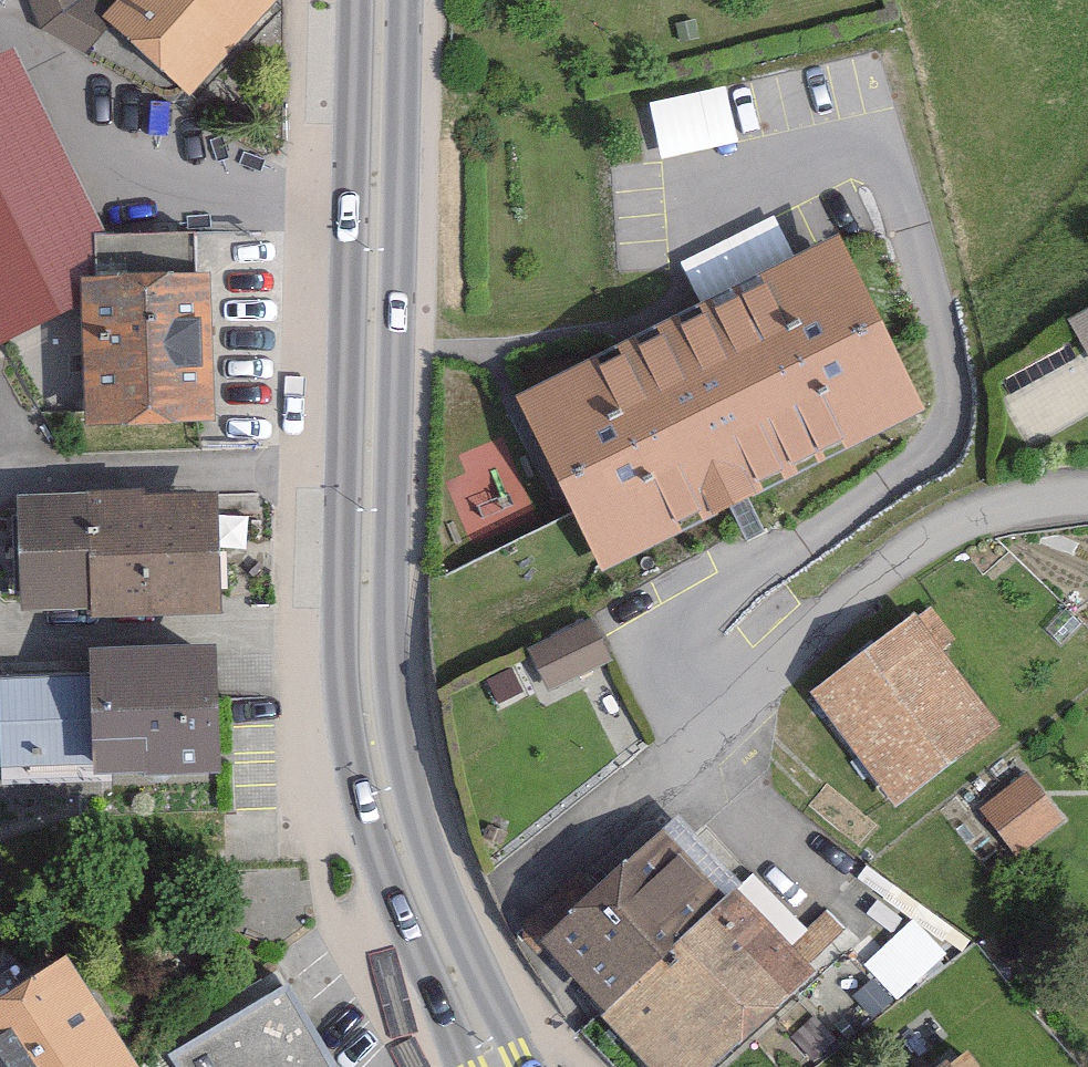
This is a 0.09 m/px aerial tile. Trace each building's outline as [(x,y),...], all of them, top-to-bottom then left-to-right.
[(173,97),(262,3),(259,0),(103,0),(96,8),(84,0),(18,0),(33,39),(153,99),(173,97)] [(93,235),(9,56),(0,60),(0,344),(89,301),(94,418),(200,416),(199,363),(197,320),(194,231),(93,235)] [(725,78),(648,97),(662,153),(740,134),(725,78)] [(698,293),(795,253),(778,213),(681,252),(698,293)] [(617,559),(908,407),(828,255),(537,406),(617,559)] [(1067,305),(1087,344),(1087,294),(1067,305)] [(1087,410),(1087,359),(1086,356),(1013,393),(1035,437),(1087,410)] [(209,605),(207,498),(36,501),(38,600),(97,599),(97,607),(209,605)] [(903,791),(993,720),(945,660),(960,648),(932,613),(827,695),(903,791)] [(593,667),(576,625),(507,652),(524,694),(593,667)] [(210,767),(205,661),(109,665),(113,771),(210,767)] [(47,683),(0,685),(0,775),(52,772),(47,683)] [(1055,819),(1030,781),(989,809),(1015,847),(1055,819)] [(655,832),(546,931),(668,1066),(695,1066),(789,981),(655,832)] [(3,1066),(131,1066),(141,1060),(66,957),(0,1005),(0,1062),(3,1066)] [(286,989),(174,1057),(180,1066),(334,1066),(286,989)] [(943,1047),(918,1066),(959,1066),(943,1047)]
